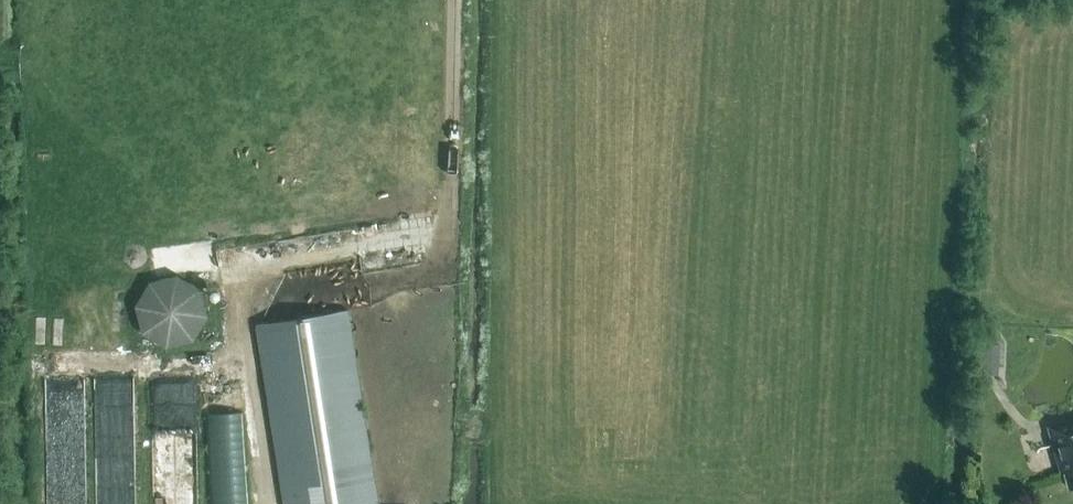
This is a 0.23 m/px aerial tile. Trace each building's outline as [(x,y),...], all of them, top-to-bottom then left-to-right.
[(217,328),(198,267),(136,287),(155,348),(217,328)] [(348,309),(256,324),(284,503),(378,503),(348,309)] [(212,411),(217,503),(251,503),(246,409),(212,411)] [(1049,426),(1062,474),(1064,473),(1068,489),(1072,488),(1072,420),(1049,426)]
